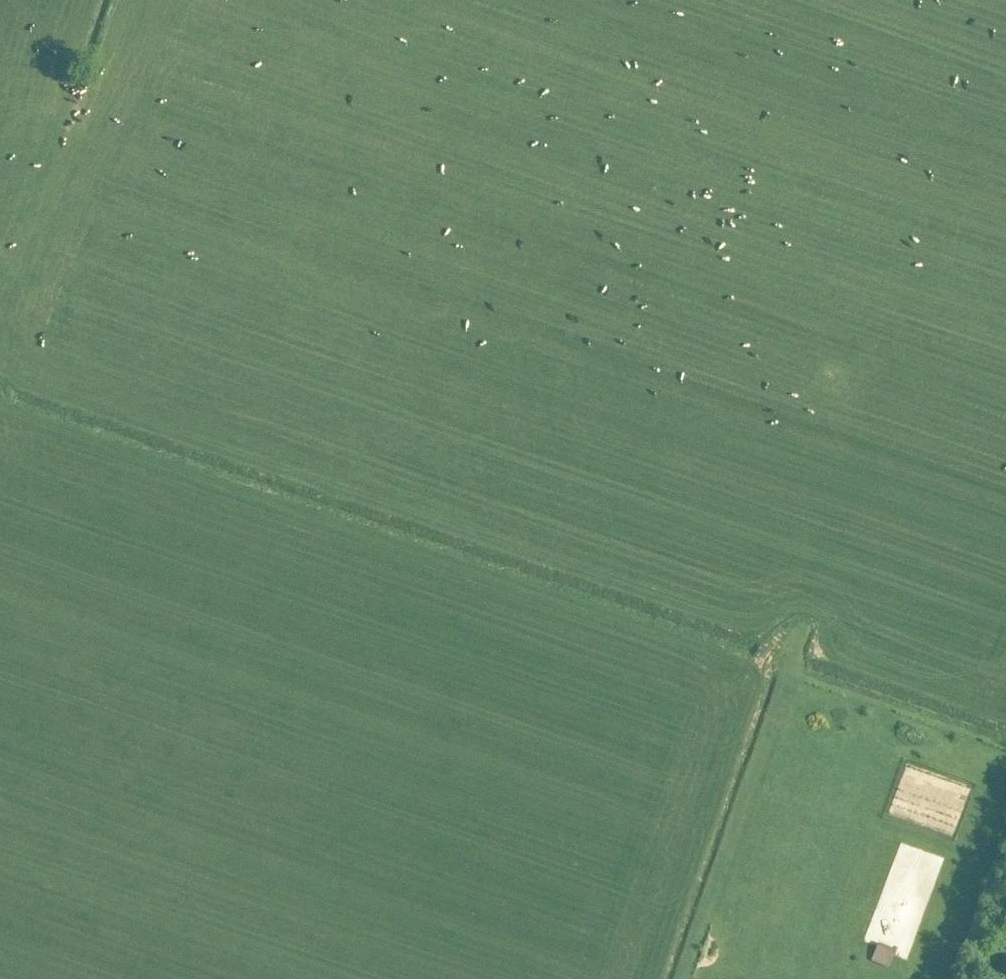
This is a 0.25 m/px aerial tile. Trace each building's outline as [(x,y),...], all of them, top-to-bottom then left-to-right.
[(885,945),(878,962),(896,969),(903,952),(885,945)]
